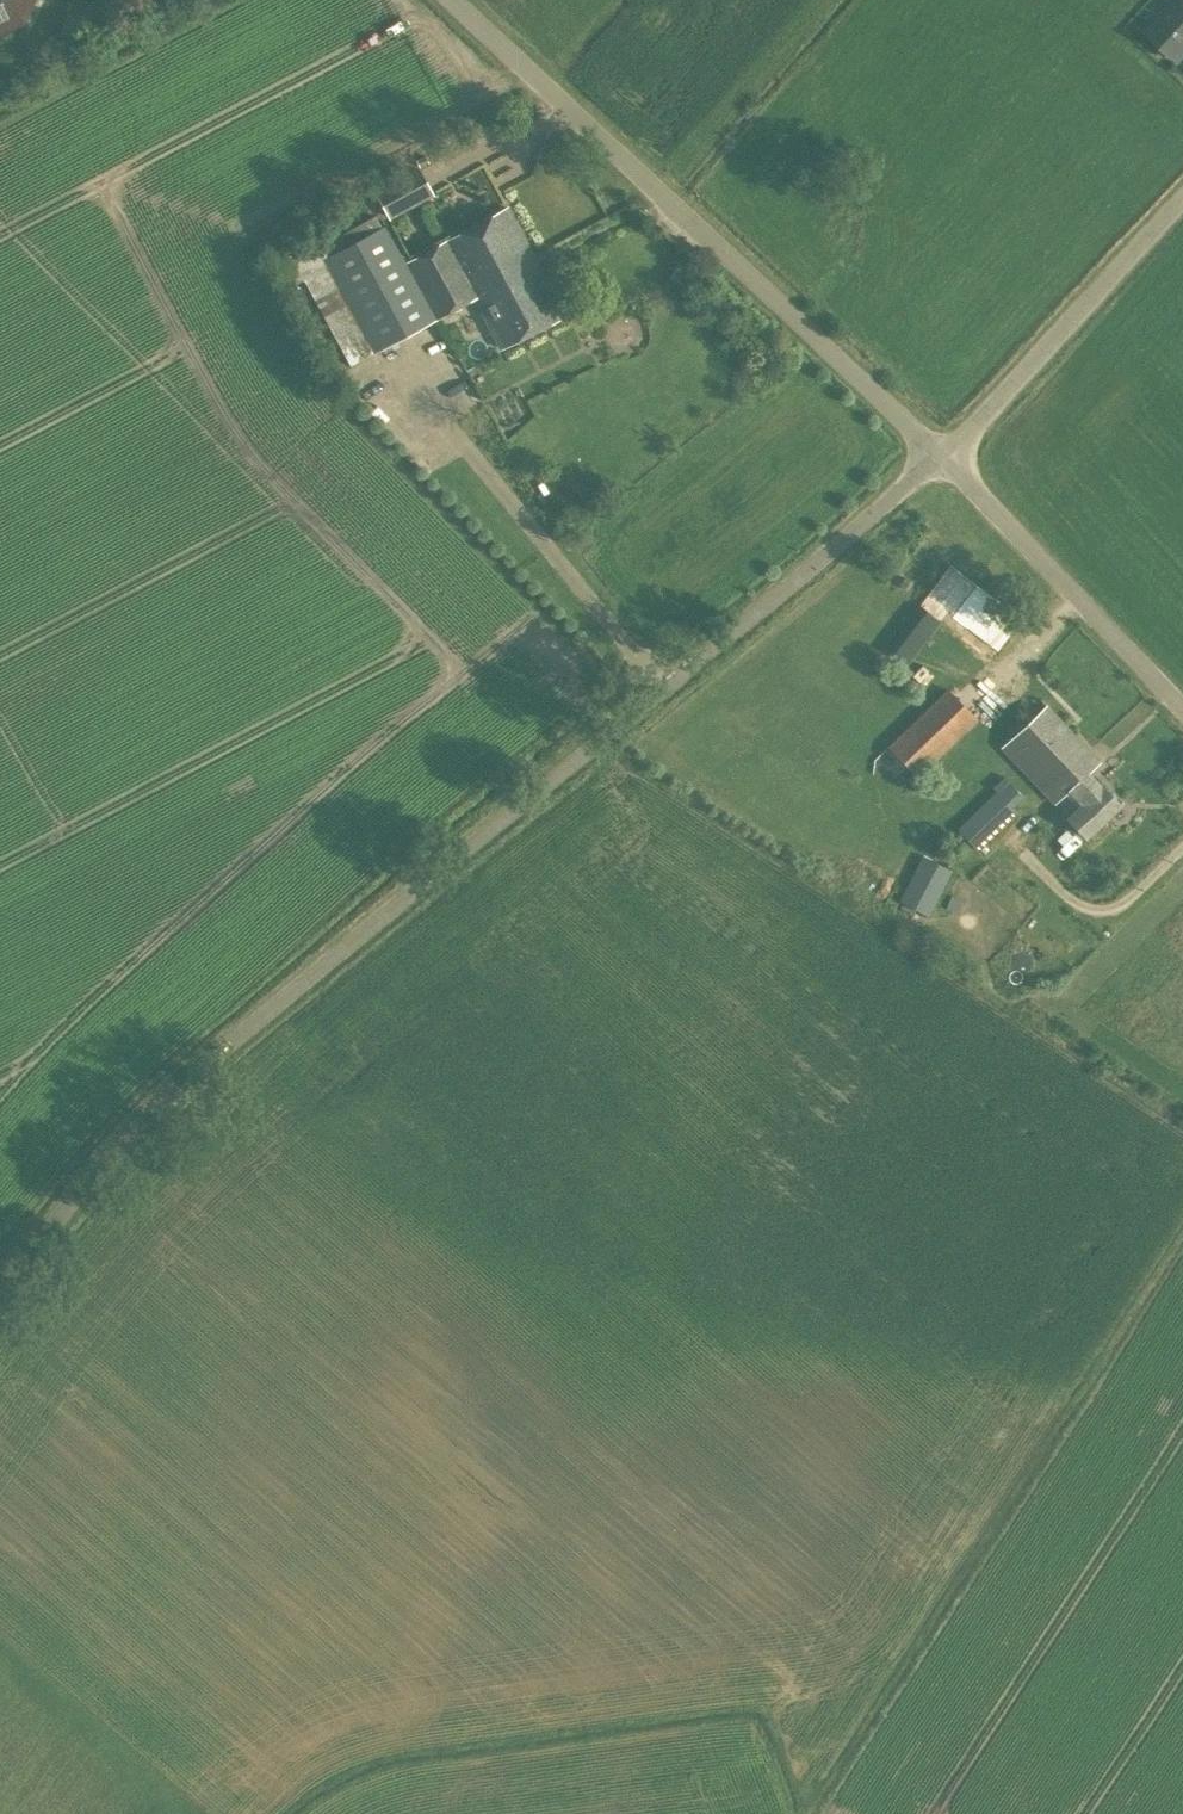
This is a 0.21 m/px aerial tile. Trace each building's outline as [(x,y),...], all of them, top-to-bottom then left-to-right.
[(24,25),(36,0),(0,0),(0,36),(24,25)] [(1172,2),(1146,31),(1177,59),(1182,52),(1182,0),(1170,0),(1172,2)] [(389,220),(434,196),(418,166),(373,190),(389,220)] [(472,289),(533,256),(507,207),(446,240),(472,289)] [(483,308),(472,289),(446,240),(406,262),(385,225),(323,259),(375,352),(475,297),(482,309),(483,308)] [(533,256),(472,289),(483,308),(482,309),(502,348),(565,315),(533,256)] [(953,634),(987,663),(1023,620),(950,564),(886,647),(907,665),(944,617),(958,629),(953,634)] [(910,580),(904,576),(899,583),(904,588),(910,580)] [(918,778),(977,720),(948,688),(887,746),(918,778)] [(1126,813),(1119,805),(1088,773),(1069,792),(1081,804),(1067,818),(1086,837),(1107,816),(1114,824),(1126,813)] [(992,786),(996,791),(957,829),(976,849),(1016,811),(1012,808),(1025,797),(1004,775),(992,786)] [(922,855),(899,900),(929,916),(952,870),(922,855)]
